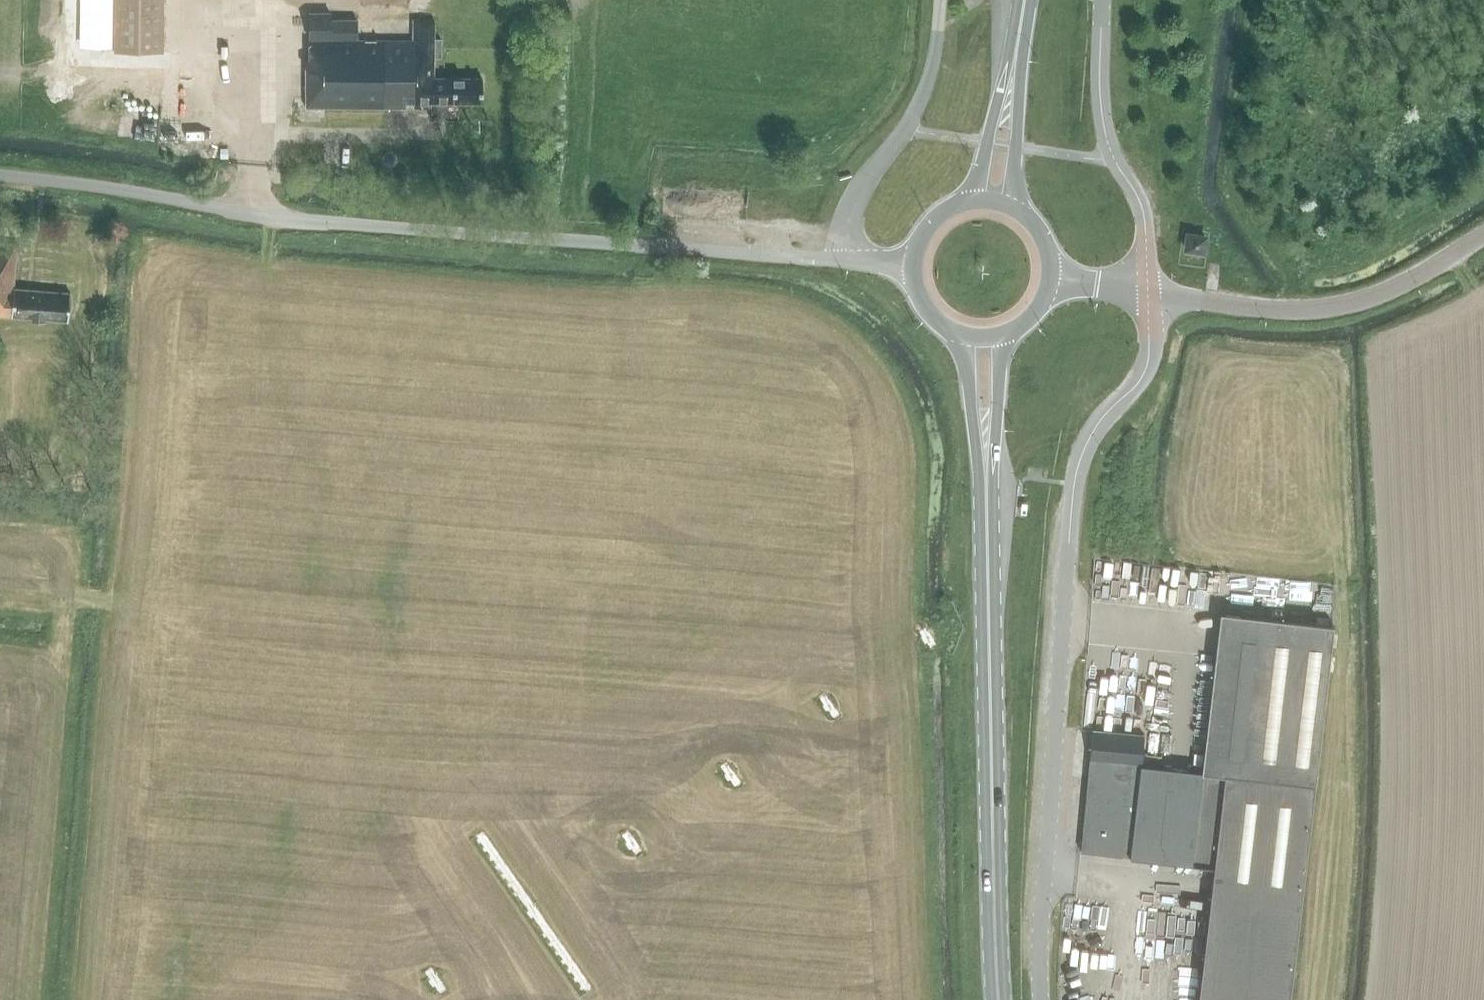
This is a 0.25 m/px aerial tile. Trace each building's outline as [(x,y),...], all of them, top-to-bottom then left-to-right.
[(162,52),(162,0),(114,0),(114,52),(162,52)] [(330,19),(330,12),(309,12),(309,59),(305,59),(305,106),(421,107),(421,102),(482,103),(482,79),(433,78),(433,58),(433,39),(434,21),(413,21),(413,41),(356,40),(357,19),(330,19)] [(441,39),(433,39),(433,58),(441,58),(441,39)] [(325,122),(325,110),(305,110),(305,122),(325,122)] [(1202,251),(1205,237),(1187,234),(1185,248),(1202,251)] [(70,292),(13,288),(17,243),(0,242),(0,314),(68,320),(70,292)] [(1202,772),(1141,765),(1143,734),(1092,730),(1080,851),(1121,856),(1213,867),(1198,999),(1288,999),(1332,625),(1220,612),(1202,772)] [(1140,925),(1177,929),(1179,910),(1142,906),(1140,925)]
